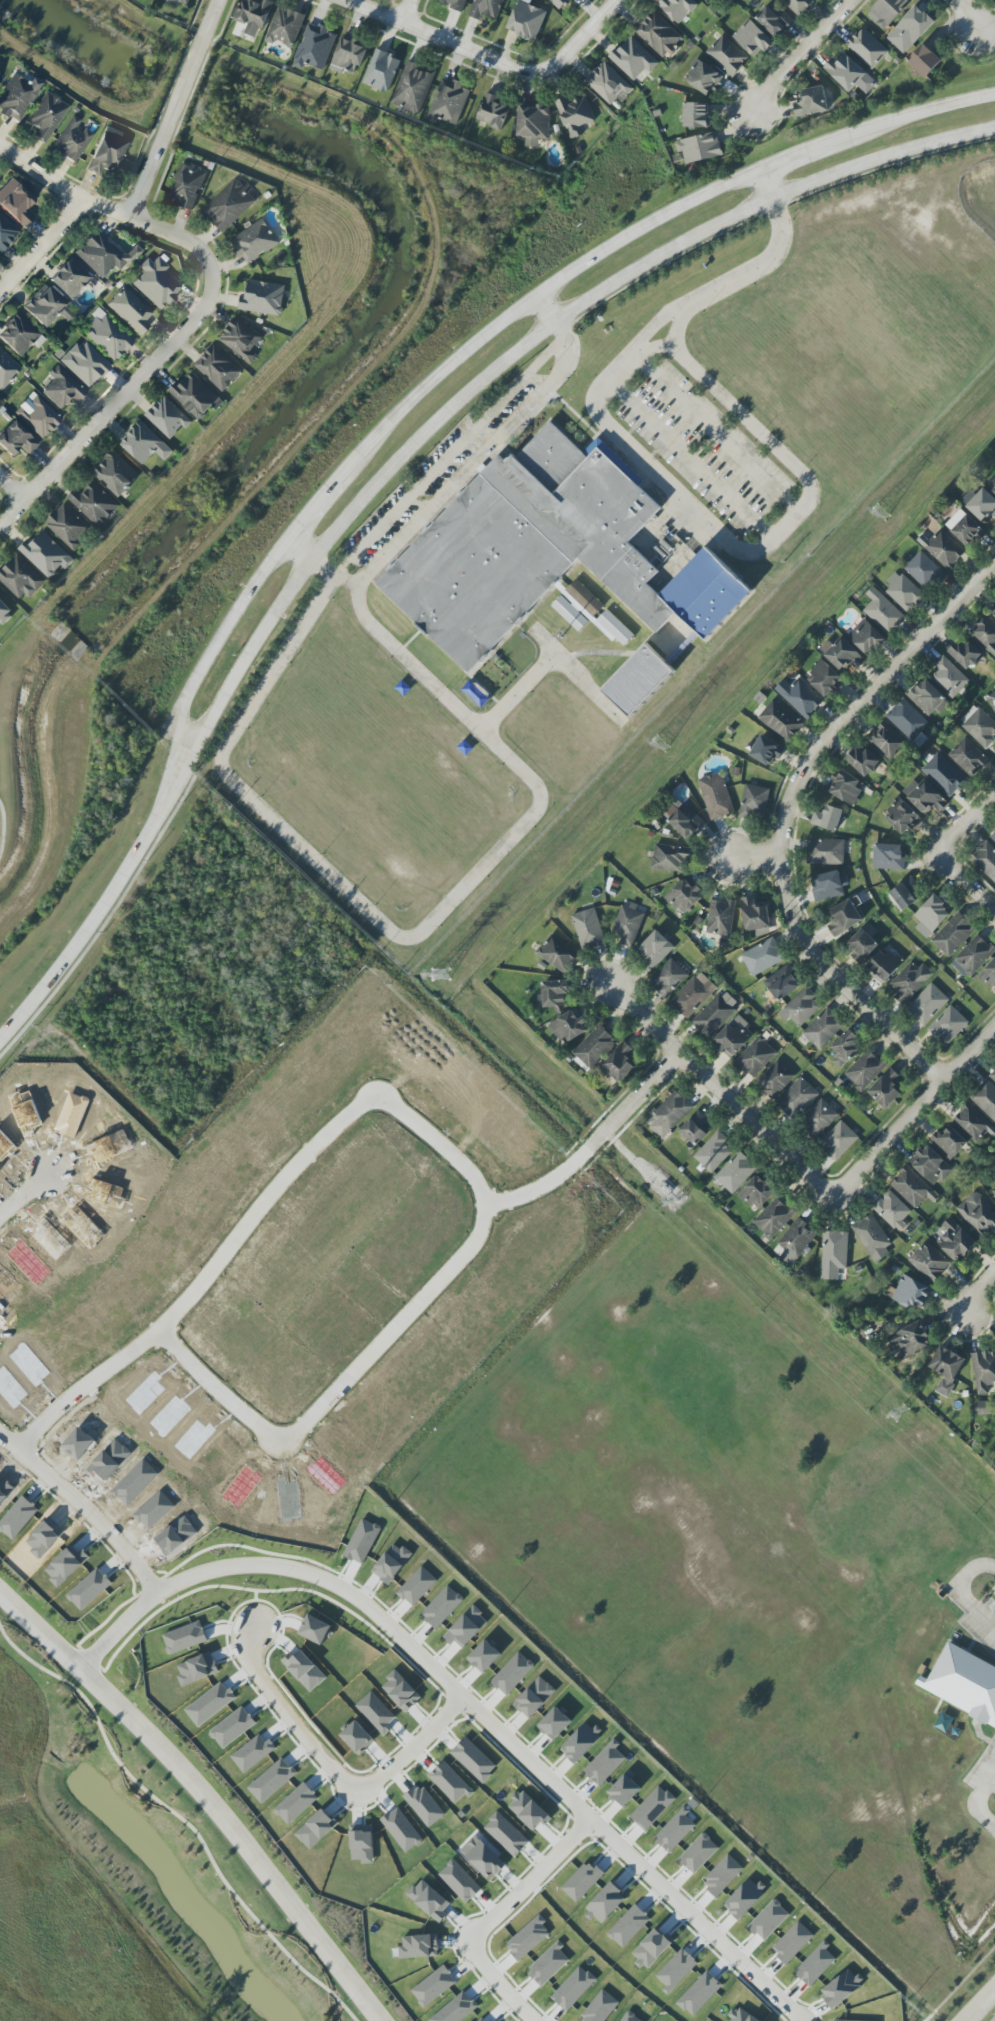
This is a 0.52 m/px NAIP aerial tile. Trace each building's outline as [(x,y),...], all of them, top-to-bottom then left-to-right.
[(236,21),(248,26),(245,33),(259,39),(274,2),(268,0),(260,0),(259,3),(251,0),(245,0),(236,21)] [(438,1),(463,11),(467,0),(438,0),(438,1)] [(481,21),(483,15),(497,21),(505,0),(474,0),(468,16),(481,21)] [(506,31),(535,42),(547,12),(519,0),(506,31)] [(561,11),(571,0),(549,0),(561,11)] [(694,0),(661,0),(657,4),(680,25),(698,4),(694,0)] [(777,39),(794,20),(772,0),(755,19),(777,39)] [(813,0),(784,0),(800,15),(814,0),(813,0)] [(867,15),(884,31),(913,0),(880,0),(867,15)] [(293,48),(306,15),(279,5),(265,41),(274,45),(275,41),(293,48)] [(894,28),(911,46),(935,23),(918,5),(894,28)] [(635,31),(666,59),(684,39),(654,11),(635,31)] [(762,49),(766,52),(775,43),(749,18),(732,37),(754,58),(762,49)] [(337,33),(308,22),(293,65),(304,69),(305,64),(324,71),(337,33)] [(846,45),(872,70),(889,52),(863,27),(846,45)] [(749,59),(723,34),(706,52),(732,77),(749,59)] [(650,73),(660,63),(631,36),(609,58),(634,81),(645,69),(650,73)] [(330,70),(342,74),(343,69),(358,74),(367,47),(342,37),(330,70)] [(944,59),(926,42),(907,61),(925,78),(944,59)] [(401,60),(377,49),(362,82),(387,93),(401,60)] [(833,57),(823,68),(849,92),(867,74),(845,54),(838,62),(833,57)] [(684,80),(709,97),(723,75),(698,59),(684,80)] [(390,105),(420,115),(434,74),(419,69),(420,65),(406,60),(390,105)] [(634,90),(604,61),(585,82),(610,106),(618,98),(622,102),(634,90)] [(13,73),(0,95),(0,112),(17,123),(42,84),(32,77),(29,83),(13,73)] [(469,90),(462,88),(463,84),(441,77),(427,120),(436,123),(437,119),(458,125),(469,90)] [(800,90),(802,103),(793,104),(795,117),(829,112),(825,86),(800,90)] [(44,144),(68,106),(45,91),(25,122),(37,129),(33,137),(44,144)] [(495,96),(487,92),(475,119),(501,131),(511,109),(493,101),(495,96)] [(569,140),(584,135),(581,126),(595,122),(586,93),(557,103),(569,140)] [(711,103),(685,102),(684,127),(710,128),(711,103)] [(518,105),(517,137),(526,137),(525,147),(538,147),(539,139),(549,140),(550,107),(518,105)] [(92,135),(77,126),(80,120),(72,115),(51,149),(75,163),(92,135)] [(86,170),(100,176),(103,168),(115,173),(128,142),(120,139),(122,133),(104,126),(86,170)] [(683,152),(685,164),(723,156),(719,132),(675,140),(678,153),(683,152)] [(168,202),(192,210),(200,188),(203,189),(208,172),(181,163),(168,202)] [(34,200),(11,178),(0,189),(0,206),(23,228),(33,217),(25,209),(34,200)] [(257,201),(236,179),(201,211),(222,233),(257,201)] [(19,231),(0,214),(0,252),(19,231)] [(280,245),(264,219),(230,239),(245,266),(280,245)] [(102,279),(114,266),(120,272),(140,250),(134,244),(123,255),(95,229),(73,252),(102,279)] [(181,288),(164,272),(168,267),(157,256),(151,262),(146,258),(138,267),(143,271),(131,284),(161,311),(181,288)] [(92,277),(70,257),(49,280),(71,300),(92,277)] [(285,285),(248,281),(247,296),(241,295),(239,311),(282,315),(285,285)] [(44,328),(58,313),(67,321),(74,314),(44,285),(22,307),(44,328)] [(138,333),(155,314),(123,285),(106,304),(138,333)] [(85,334),(113,362),(133,342),(99,308),(85,322),(91,328),(85,334)] [(44,340),(19,313),(0,330),(0,338),(18,357),(33,343),(36,347),(44,340)] [(257,356),(252,354),(263,336),(233,318),(219,342),(253,363),(257,356)] [(60,361),(88,388),(110,365),(81,339),(60,361)] [(242,372),(213,345),(195,365),(224,392),(242,372)] [(71,397),(77,403),(86,392),(56,364),(47,374),(53,379),(41,392),(60,410),(71,397)] [(168,391),(200,421),(213,407),(216,410),(224,402),(193,372),(180,385),(177,382),(168,391)] [(13,410),(40,439),(60,421),(34,391),(13,410)] [(190,420),(164,396),(145,416),(172,440),(190,420)] [(13,420),(0,433),(0,446),(10,456),(19,446),(28,455),(38,444),(13,420)] [(143,465),(156,452),(165,461),(174,451),(142,421),(121,443),(143,465)] [(378,583),(501,454),(508,461),(550,421),(586,457),(597,448),(659,509),(628,544),(656,572),(647,583),(676,612),(657,631),(580,556),(468,672),(378,583)] [(92,473),(119,498),(140,476),(113,450),(92,473)] [(68,498),(100,528),(121,506),(93,481),(81,494),(76,489),(68,498)] [(989,528),(994,522),(994,499),(983,488),(966,507),(989,528)] [(81,544),(78,541),(90,528),(64,504),(45,524),(75,551),(81,544)] [(945,525),(966,547),(983,531),(963,509),(945,525)] [(967,553),(940,528),(929,541),(922,535),(917,540),(950,571),(967,553)] [(29,539),(19,549),(50,579),(71,556),(44,531),(33,543),(29,539)] [(707,547),(665,594),(712,638),(755,592),(707,547)] [(945,573),(921,551),(904,569),(928,591),(945,573)] [(17,554),(0,573),(0,580),(24,603),(45,580),(17,554)] [(926,597),(899,572),(883,589),(909,614),(926,597)] [(565,591),(594,618),(605,606),(576,579),(565,591)] [(873,600),(863,611),(890,636),(907,618),(873,587),(866,594),(873,600)] [(589,622),(562,595),(552,606),(579,632),(589,622)] [(0,598),(0,626),(14,612),(0,598)] [(985,614),(967,632),(994,658),(994,624),(985,614)] [(886,639),(864,618),(847,637),(869,657),(886,639)] [(841,673),(849,665),(855,672),(866,661),(843,637),(824,655),(841,673)] [(965,646),(959,640),(948,652),(968,670),(982,654),(969,642),(965,646)] [(675,670),(646,643),(602,691),(631,718),(675,670)] [(934,666),(938,670),(930,678),(952,699),(970,681),(943,655),(934,666)] [(815,678),(810,683),(826,699),(844,680),(822,659),(809,672),(815,678)] [(784,679),(774,689),(807,720),(824,701),(798,677),(791,686),(784,679)] [(928,717),(946,698),(924,678),(907,697),(928,717)] [(930,724),(903,698),(885,717),(919,748),(927,739),(921,733),(930,724)] [(804,721),(772,699),(758,720),(790,742),(804,721)] [(986,749),(994,739),(994,723),(976,705),(959,724),(986,749)] [(866,739),(890,761),(906,742),(882,720),(866,739)] [(770,767),(782,747),(762,735),(750,755),(770,767)] [(988,761),(967,737),(948,753),(970,778),(988,761)] [(879,763),(859,745),(845,760),(866,778),(879,763)] [(921,771),(951,798),(968,779),(938,752),(921,771)] [(829,792),(853,806),(865,783),(842,770),(829,792)] [(710,821),(734,813),(722,772),(698,779),(710,821)] [(902,792),(926,815),(933,807),(940,813),(949,803),(924,780),(919,785),(914,780),(902,792)] [(771,790),(746,784),(739,815),(763,821),(771,790)] [(888,820),(904,837),(922,820),(900,796),(888,808),(894,815),(888,820)] [(707,824),(685,803),(668,821),(690,842),(707,824)] [(813,812),(811,825),(837,831),(842,809),(824,805),(822,813),(813,812)] [(844,840),(807,839),(806,864),(844,865),(844,840)] [(987,841),(970,858),(994,883),(994,849),(987,841)] [(874,869),(903,870),(904,845),(875,844),(874,869)] [(652,870),(683,871),(683,863),(690,863),(691,847),(653,845),(652,870)] [(845,896),(843,886),(846,886),(843,870),(811,877),(816,901),(845,896)] [(917,901),(912,893),(920,888),(912,876),(890,892),(903,911),(917,901)] [(695,891),(686,879),(665,896),(681,916),(703,899),(696,890),(695,891)] [(913,916),(920,923),(915,928),(927,939),(953,912),(934,894),(913,916)] [(770,929),(767,902),(756,903),(755,896),(741,898),(745,931),(770,929)] [(734,902),(710,899),(706,934),(729,937),(734,902)] [(835,938),(863,921),(850,899),(829,911),(835,922),(828,926),(835,938)] [(632,909),(622,905),(611,934),(621,937),(618,943),(632,949),(645,914),(632,909)] [(606,942),(595,908),(571,915),(582,950),(606,942)] [(931,941),(949,958),(977,930),(958,912),(931,941)] [(880,946),(872,937),(877,932),(869,923),(847,943),(864,961),(880,946)] [(675,947),(656,930),(636,952),(654,969),(675,947)] [(566,974),(579,952),(550,934),(537,955),(566,974)] [(971,976),(994,952),(994,949),(979,934),(954,959),(971,976)] [(752,976),(785,961),(774,938),(741,953),(752,976)] [(905,962),(887,946),(867,968),(885,984),(905,962)] [(689,975),(671,958),(649,981),(667,998),(689,975)] [(979,976),(994,991),(994,958),(979,976)] [(934,974),(923,964),(918,968),(911,962),(889,984),(897,992),(893,996),(903,1006),(934,974)] [(803,985),(787,964),(764,982),(779,1002),(803,985)] [(670,1003),(688,1020),(718,988),(699,971),(670,1003)] [(544,1007),(566,1007),(566,995),(569,995),(569,980),(543,982),(544,1007)] [(950,1000),(931,983),(906,1010),(924,1027),(950,1000)] [(823,1005),(806,987),(782,1009),(800,1028),(823,1005)] [(740,1005),(724,989),(692,1023),(708,1038),(740,1005)] [(928,1030),(947,1047),(970,1022),(950,1005),(928,1030)] [(549,1025),(563,1046),(589,1028),(576,1008),(549,1025)] [(802,1034),(820,1050),(845,1024),(827,1008),(802,1034)] [(713,1041),(731,1059),(756,1033),(738,1015),(713,1041)] [(591,1070),(618,1042),(601,1025),(573,1053),(591,1070)] [(864,1044),(850,1029),(831,1047),(838,1054),(832,1060),(839,1068),(864,1044)] [(778,1053),(760,1036),(735,1061),(753,1079),(778,1053)] [(601,1066),(620,1084),(637,1065),(629,1057),(635,1051),(625,1042),(601,1066)] [(844,1073),(860,1091),(886,1067),(870,1049),(844,1073)] [(796,1076),(778,1059),(755,1084),(773,1100),(796,1076)] [(902,1094),(894,1085),(901,1078),(892,1068),(868,1090),(886,1110),(902,1094)] [(796,1119),(819,1094),(801,1077),(778,1101),(796,1119)] [(994,1122),(994,1088),(986,1080),(969,1098),(994,1122)] [(649,1127),(663,1140),(694,1107),(675,1089),(650,1116),(655,1121),(649,1127)] [(840,1115),(822,1098),(800,1121),(818,1138),(840,1115)] [(951,1120),(976,1144),(993,1126),(968,1102),(951,1120)] [(709,1120),(698,1110),(679,1130),(696,1146),(710,1132),(703,1126),(709,1120)] [(859,1137),(841,1120),(819,1144),(837,1161),(859,1137)] [(938,1131),(929,1141),(951,1162),(969,1143),(951,1126),(943,1135),(938,1131)] [(733,1151),(725,1144),(729,1140),(719,1130),(694,1157),(712,1174),(733,1151)] [(953,1169),(928,1145),(911,1164),(936,1188),(953,1169)] [(731,1193),(757,1168),(741,1151),(715,1176),(731,1193)] [(889,1185),(916,1209),(927,1197),(934,1203),(940,1196),(906,1166),(889,1185)] [(739,1194),(757,1212),(776,1192),(758,1174),(739,1194)] [(912,1211),(888,1189),(872,1207),(900,1233),(907,1225),(903,1221),(912,1211)] [(994,1229),(994,1214),(978,1191),(956,1207),(980,1240),(994,1229)] [(771,1240),(795,1214),(777,1197),(752,1223),(771,1240)] [(875,1264),(890,1254),(886,1248),(892,1244),(872,1213),(851,1227),(875,1264)] [(785,1250),(779,1258),(792,1268),(817,1231),(797,1217),(778,1245),(785,1250)] [(978,1243),(950,1217),(941,1226),(947,1231),(937,1243),(958,1263),(978,1243)] [(848,1232),(823,1231),(822,1268),(847,1269),(848,1232)] [(952,1264),(927,1240),(908,1260),(933,1284),(952,1264)] [(914,1311),(917,1305),(924,1308),(933,1288),(903,1275),(891,1300),(914,1311)] [(933,1348),(922,1321),(888,1335),(893,1347),(898,1345),(904,1360),(933,1348)] [(929,1368),(944,1375),(936,1392),(947,1398),(966,1358),(940,1346),(929,1368)] [(971,1354),(977,1396),(994,1393),(994,1351),(971,1354)] [(990,1401),(974,1402),(974,1415),(990,1415),(990,1401)] [(933,1678),(929,1675),(923,1688),(994,1726),(994,1665),(951,1640),(933,1678)] [(675,1800),(660,1786),(631,1817),(646,1831),(675,1800)] [(860,1990),(852,1972),(821,1987),(830,2005),(860,1990)]
